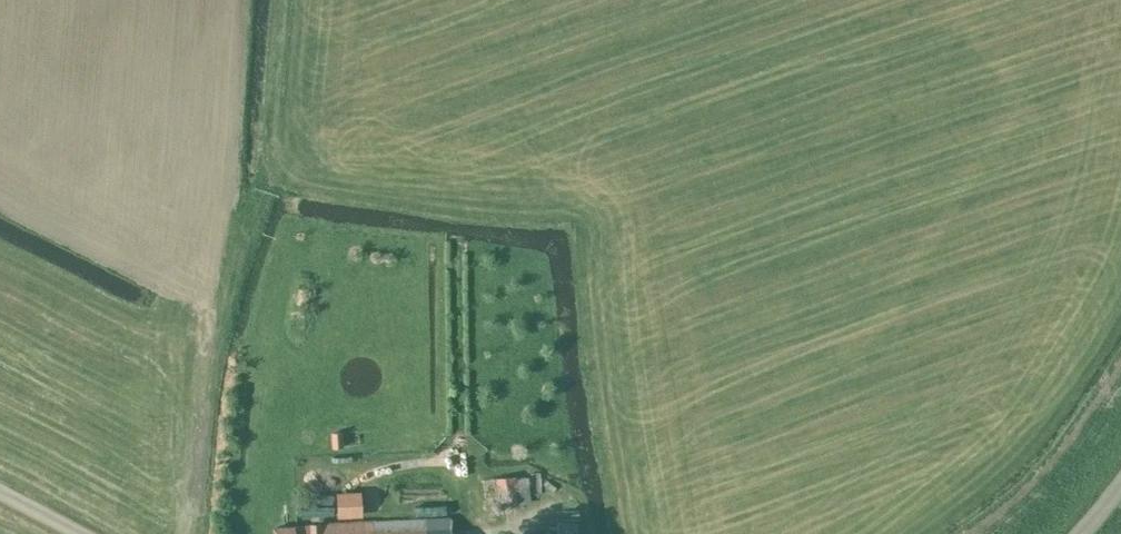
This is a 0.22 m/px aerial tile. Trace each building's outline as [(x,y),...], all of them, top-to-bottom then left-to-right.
[(440,486),(430,407),(276,425),(285,504),(440,486)] [(519,506),(515,477),(495,480),(498,509),(519,506)] [(274,533),(450,533),(450,519),(274,528),(274,533)]
